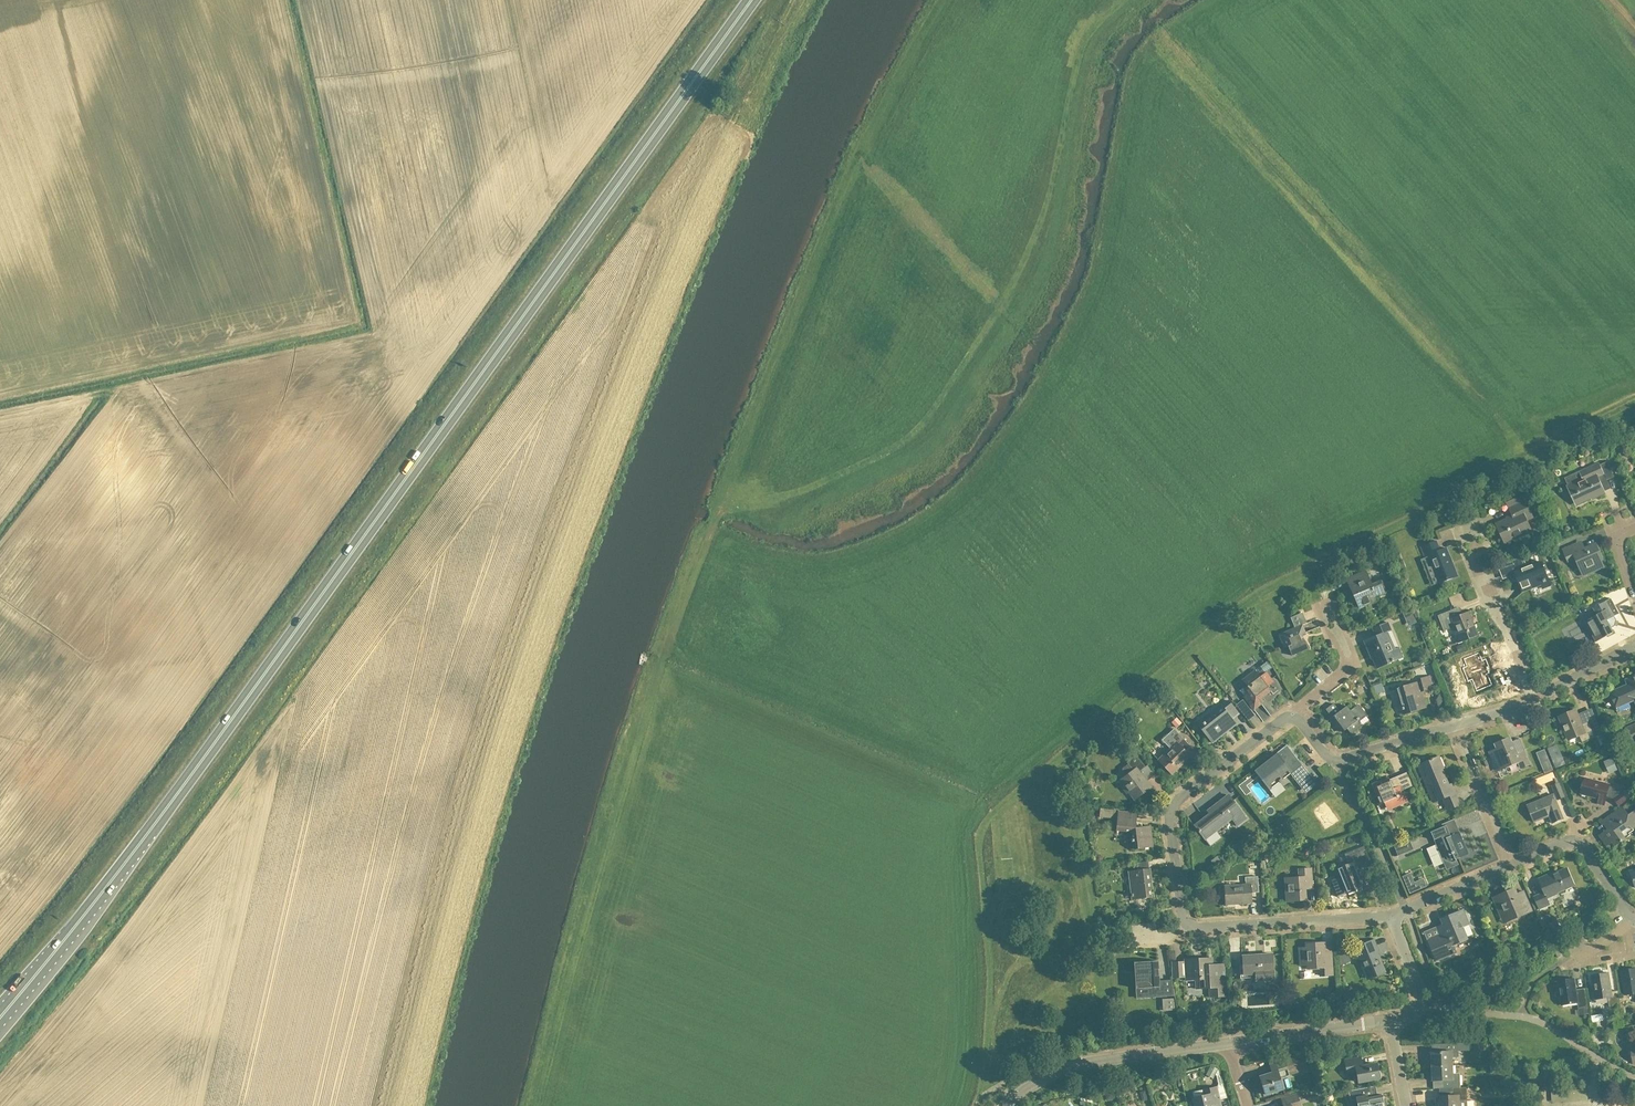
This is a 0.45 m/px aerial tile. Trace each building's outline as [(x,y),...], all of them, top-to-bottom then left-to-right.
[(1596,483),(1611,476),(1605,463),(1598,467),(1597,465),(1564,480),(1576,506),(1594,498),(1595,499),(1602,495),(1596,483)] [(1530,534),(1528,530),(1525,523),(1533,520),(1525,502),(1508,510),(1511,518),(1495,525),(1504,545),(1530,534)] [(1439,584),(1456,577),(1445,549),(1439,552),(1435,542),(1421,548),(1425,558),(1428,557),(1439,584)] [(1574,559),(1579,570),(1582,577),(1602,568),(1599,561),(1601,560),(1594,546),(1585,550),(1581,542),(1562,551),(1567,563),(1574,559)] [(1531,587),(1548,580),(1541,563),(1527,569),(1522,557),(1509,562),(1521,593),(1531,589),(1531,587)] [(1374,598),(1383,594),(1378,583),(1370,586),(1364,572),(1345,580),(1352,597),(1355,596),(1360,607),(1358,609),(1376,601),(1374,598)] [(1613,634),(1610,629),(1613,627),(1615,622),(1613,619),(1619,615),(1610,600),(1593,610),(1597,617),(1585,623),(1596,643),(1613,634)] [(1458,643),(1477,636),(1467,612),(1455,617),(1452,610),(1436,616),(1442,632),(1452,628),(1458,643)] [(1411,611),(1403,614),(1405,621),(1413,617),(1411,611)] [(1302,613),(1293,616),(1296,626),(1306,622),(1302,613)] [(1391,663),(1401,658),(1397,650),(1390,653),(1382,634),(1390,631),(1386,623),(1372,630),(1375,637),(1363,643),(1368,653),(1369,653),(1375,668),(1390,661),(1391,663)] [(1301,636),(1305,634),(1301,626),(1278,636),(1284,650),(1287,648),(1291,657),(1307,650),(1301,636)] [(1416,634),(1410,636),(1414,644),(1420,642),(1416,634)] [(1467,667),(1463,669),(1468,682),(1472,680),(1477,692),(1492,686),(1487,674),(1491,673),(1488,666),(1487,667),(1484,660),(1482,661),(1479,653),(1464,660),(1467,667)] [(1254,671),(1242,681),(1246,687),(1243,689),(1247,694),(1242,697),(1253,711),(1261,704),(1258,701),(1270,692),(1266,688),(1273,683),(1265,674),(1271,669),(1266,662),(1254,672),(1254,671)] [(1424,694),(1423,691),(1432,689),(1428,677),(1416,681),(1416,683),(1395,690),(1402,715),(1425,708),(1421,695),(1424,694)] [(1626,681),(1628,686),(1608,694),(1615,708),(1634,700),(1634,703),(1634,677),(1626,681)] [(1230,720),(1237,714),(1228,702),(1220,708),(1221,709),(1198,728),(1211,744),(1234,725),(1230,720)] [(1357,723),(1366,717),(1358,705),(1349,712),(1346,707),(1339,713),(1333,705),(1325,711),(1331,719),(1330,719),(1341,734),(1346,730),(1351,736),(1361,728),(1357,723)] [(1576,712),(1559,719),(1567,740),(1578,735),(1581,743),(1595,738),(1602,735),(1595,719),(1588,722),(1581,725),(1577,716),(1576,712)] [(1178,718),(1172,722),(1177,728),(1182,724),(1178,718)] [(1245,726),(1241,720),(1237,723),(1246,735),(1254,730),(1249,724),(1245,726)] [(1625,729),(1630,740),(1634,738),(1634,725),(1625,729)] [(1171,776),(1189,758),(1179,749),(1185,743),(1172,730),(1161,741),(1169,749),(1157,761),(1171,776)] [(1520,769),(1528,766),(1519,744),(1511,747),(1508,740),(1494,746),(1497,753),(1490,756),(1496,772),(1517,763),(1520,769)] [(1289,775),(1297,786),(1309,777),(1286,746),(1275,755),(1253,772),(1268,791),(1289,775)] [(1548,751),(1555,769),(1564,766),(1556,748),(1548,751)] [(1133,800),(1150,787),(1138,773),(1144,768),(1135,756),(1125,764),(1126,766),(1121,770),(1121,772),(1125,778),(1117,784),(1125,794),(1127,792),(1133,800)] [(1432,803),(1442,799),(1447,811),(1458,807),(1450,786),(1448,787),(1441,770),(1443,769),(1438,758),(1417,766),(1432,803)] [(1610,766),(1612,775),(1620,774),(1618,764),(1610,766)] [(1390,810),(1407,802),(1396,777),(1388,780),(1387,778),(1370,785),(1378,805),(1386,801),(1390,810)] [(1618,807),(1629,798),(1625,792),(1608,787),(1608,785),(1585,779),(1580,796),(1595,800),(1594,804),(1602,807),(1605,797),(1613,799),(1613,800),(1618,807)] [(1558,784),(1553,785),(1551,786),(1557,801),(1564,798),(1558,784)] [(1210,816),(1209,815),(1193,827),(1204,840),(1231,820),(1236,827),(1245,820),(1227,796),(1210,809),(1213,814),(1210,816)] [(1551,825),(1562,820),(1552,796),(1526,807),(1533,823),(1548,817),(1551,825)] [(1634,826),(1634,812),(1628,817),(1622,808),(1601,822),(1607,831),(1599,836),(1606,847),(1611,843),(1614,847),(1627,838),(1624,834),(1634,826)] [(1133,851),(1152,848),(1148,828),(1140,829),(1139,825),(1135,825),(1135,815),(1117,814),(1116,832),(1131,833),(1133,851)] [(1399,817),(1391,821),(1394,828),(1402,825),(1399,817)] [(1477,841),(1490,837),(1486,824),(1472,828),(1477,841)] [(1560,838),(1568,834),(1563,826),(1556,831),(1560,838)] [(1452,868),(1457,866),(1455,860),(1468,855),(1459,833),(1448,837),(1444,827),(1430,833),(1441,859),(1443,865),(1452,868)] [(1339,879),(1331,882),(1338,898),(1346,894),(1346,895),(1354,891),(1354,893),(1363,890),(1356,875),(1354,870),(1363,866),(1356,850),(1347,854),(1351,863),(1347,865),(1336,870),(1339,879)] [(1544,876),(1538,860),(1527,864),(1533,880),(1544,876)] [(1556,894),(1574,886),(1567,869),(1550,877),(1549,875),(1538,880),(1544,893),(1533,898),(1539,910),(1549,906),(1546,899),(1557,895),(1556,894)] [(1303,888),(1311,888),(1310,870),(1296,871),(1296,879),(1283,880),(1285,903),(1304,902),(1303,888)] [(1148,891),(1151,891),(1148,871),(1126,874),(1130,901),(1149,898),(1148,891)] [(1409,875),(1402,878),(1409,895),(1425,888),(1422,880),(1413,884),(1409,875)] [(1249,894),(1257,894),(1256,878),(1244,879),(1244,885),(1224,886),(1225,906),(1250,905),(1249,894)] [(1510,920),(1531,912),(1527,902),(1520,905),(1514,890),(1493,899),(1498,912),(1505,909),(1510,920)] [(1441,921),(1447,934),(1427,942),(1436,962),(1456,953),(1452,945),(1473,936),(1463,912),(1441,921)] [(1367,981),(1384,974),(1375,954),(1377,953),(1372,941),(1351,950),(1355,961),(1359,960),(1367,981)] [(1306,945),(1306,949),(1298,949),(1299,967),(1307,966),(1307,969),(1318,969),(1319,977),(1332,976),(1331,960),(1323,961),(1322,944),(1306,945)] [(47,948),(25,968),(30,973),(51,952),(47,948)] [(1558,959),(1562,956),(1557,949),(1553,952),(1558,959)] [(1255,982),(1272,981),(1270,955),(1241,957),(1242,976),(1255,975),(1255,982)] [(1208,998),(1225,997),(1223,965),(1212,966),(1211,959),(1184,961),(1184,963),(1171,964),(1172,979),(1185,978),(1185,981),(1194,981),(1195,990),(1208,989),(1208,998)] [(1159,996),(1157,962),(1136,964),(1138,990),(1150,989),(1151,996),(1159,996)] [(1621,972),(1625,996),(1634,995),(1634,998),(1634,970),(1621,972)] [(1608,1008),(1620,1006),(1618,992),(1611,993),(1608,975),(1591,977),(1595,1001),(1607,999),(1608,1008)] [(1577,1012),(1587,1010),(1584,990),(1576,991),(1574,980),(1557,983),(1561,1007),(1576,1004),(1577,1012)] [(1173,1000),(1162,1000),(1163,1012),(1174,1011),(1173,1000)] [(1604,1016),(1594,1018),(1595,1025),(1605,1023),(1604,1016)] [(1432,1068),(1452,1067),(1451,1058),(1458,1058),(1458,1052),(1470,1052),(1469,1044),(1442,1045),(1442,1053),(1432,1053),(1432,1068)] [(1304,1062),(1302,1056),(1268,1067),(1271,1074),(1258,1078),(1264,1096),(1282,1090),(1279,1079),(1288,1076),(1286,1068),(1304,1062)] [(1358,1083),(1378,1079),(1376,1064),(1361,1067),(1360,1059),(1344,1061),(1346,1073),(1356,1072),(1358,1083)] [(1452,1067),(1432,1068),(1433,1082),(1443,1081),(1444,1089),(1453,1089),(1460,1088),(1459,1075),(1452,1075),(1452,1067)] [(1383,1103),(1381,1095),(1369,1098),(1368,1088),(1347,1092),(1349,1102),(1355,1100),(1356,1105),(1381,1105),(1381,1104),(1383,1103)] [(1436,1099),(1437,1105),(1467,1105),(1467,1102),(1466,1088),(1463,1088),(1460,1088),(1453,1089),(1454,1096),(1440,1097),(1440,1098),(1436,1099)] [(1193,1105),(1220,1105),(1216,1089),(1191,1095),(1193,1105)] [(1296,1095),(1280,1100),(1282,1105),(1299,1105),(1296,1095)]
